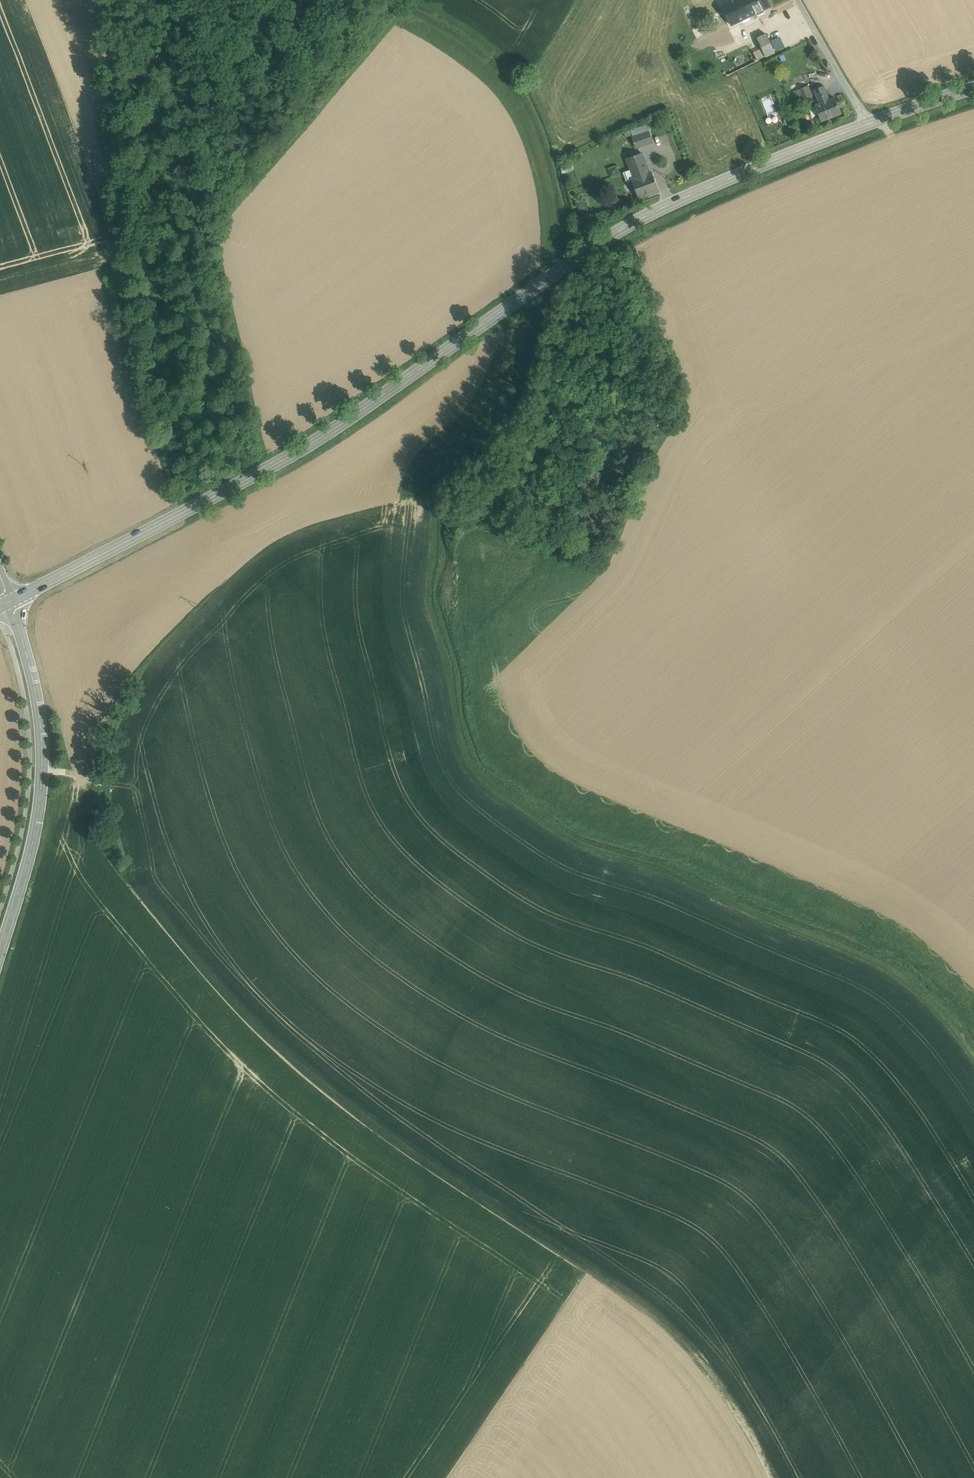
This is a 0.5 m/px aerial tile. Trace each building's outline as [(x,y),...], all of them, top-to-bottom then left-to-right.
[(750,15),(744,0),(731,0),(722,4),(732,24),(750,15)] [(750,15),(756,12),(758,17),(765,13),(763,9),(770,6),(767,0),(744,0),(750,15)] [(766,56),(775,51),(766,34),(757,38),(763,49),(766,56)] [(766,56),(763,49),(754,53),(757,60),(766,56)] [(798,101),(812,95),(808,85),(794,92),(798,101)] [(820,103),(830,99),(824,86),(814,90),(820,103)] [(841,113),(834,98),(830,99),(820,103),(815,105),(821,121),(841,113)] [(633,137),(637,147),(653,142),(649,132),(633,137)] [(649,173),(642,153),(628,157),(632,169),(624,172),(627,181),(632,180),(638,197),(659,190),(653,172),(649,173)]
